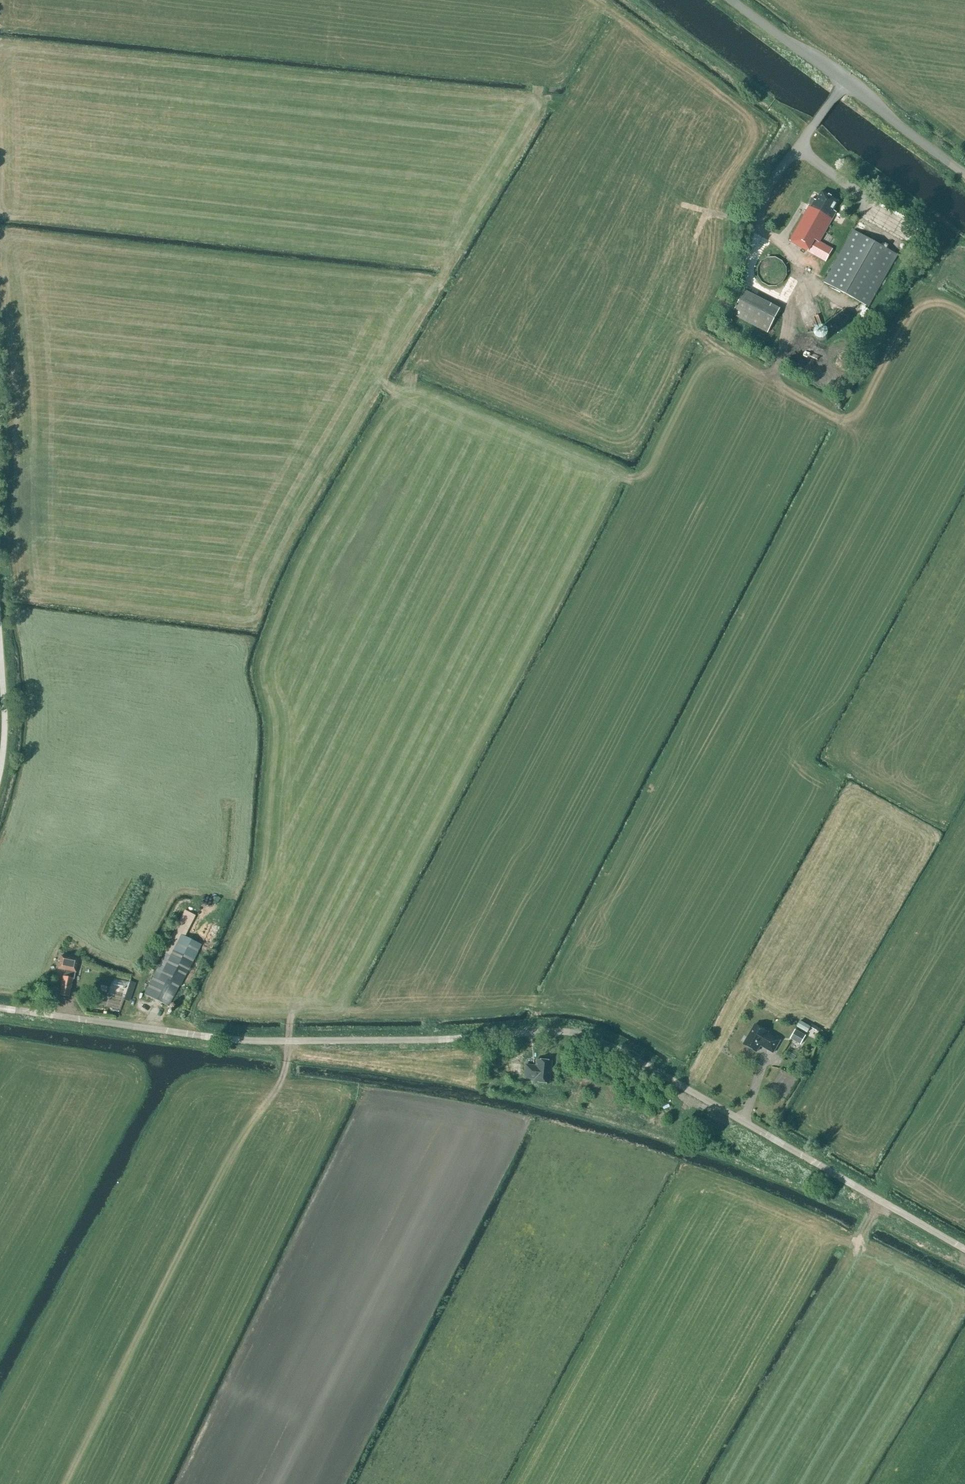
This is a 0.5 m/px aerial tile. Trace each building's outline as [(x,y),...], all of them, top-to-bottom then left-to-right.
[(839,201),(822,191),(817,201),(812,198),(808,205),(810,206),(790,242),(809,252),(827,262),(833,250),(819,243),(836,212),(833,211),(839,201)] [(868,307),(897,255),(854,231),(825,282),(868,307)] [(772,286),(776,285),(780,283),(784,280),(786,276),(786,271),(786,267),(784,263),(780,260),(776,258),(772,257),(768,258),(764,260),(760,263),(758,267),(758,271),(758,276),(760,280),(764,283),(768,285),(772,286)] [(768,334),(781,309),(745,291),(733,315),(768,334)] [(821,341),(824,341),(827,340),(829,338),(829,335),(829,332),(827,329),(824,328),(821,328),(818,329),(816,332),(815,335),(816,338),(818,340),(821,341)] [(189,989),(220,928),(185,911),(164,952),(166,953),(156,972),(144,995),(168,1006),(180,985),(189,989)] [(74,980),(77,965),(78,959),(61,955),(58,969),(64,971),(63,977),(59,995),(69,997),(73,979),(74,980)] [(129,1002),(135,984),(115,977),(106,1002),(120,1006),(123,999),(129,1002)] [(811,1027),(800,1021),(797,1027),(807,1033),(811,1027)] [(773,1053),(780,1041),(768,1033),(768,1032),(755,1025),(744,1044),(757,1052),(760,1046),(773,1053)] [(801,1045),(807,1036),(796,1029),(790,1039),(801,1045)] [(526,1066),(525,1078),(534,1079),(534,1082),(549,1084),(551,1062),(536,1060),(535,1067),(526,1066)]
